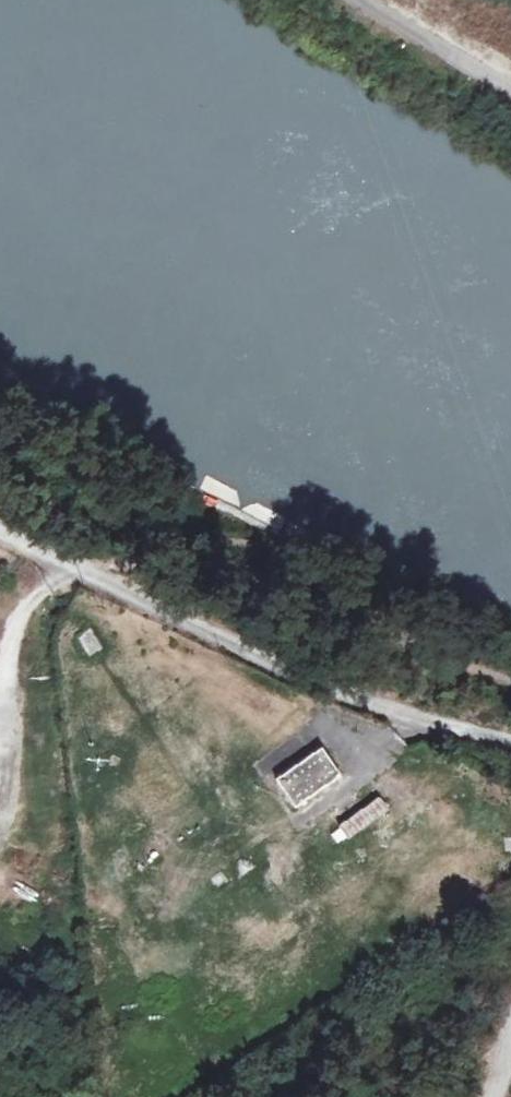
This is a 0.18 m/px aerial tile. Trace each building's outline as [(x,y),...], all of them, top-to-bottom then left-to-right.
[(468,38),(482,9),(463,0),(455,0),(443,26),(468,38)] [(499,3),(487,36),(510,45),(510,8),(499,3)] [(270,782),(290,809),(335,777),(316,750),(270,782)] [(366,822),(386,812),(380,799),(360,809),(366,822)]
